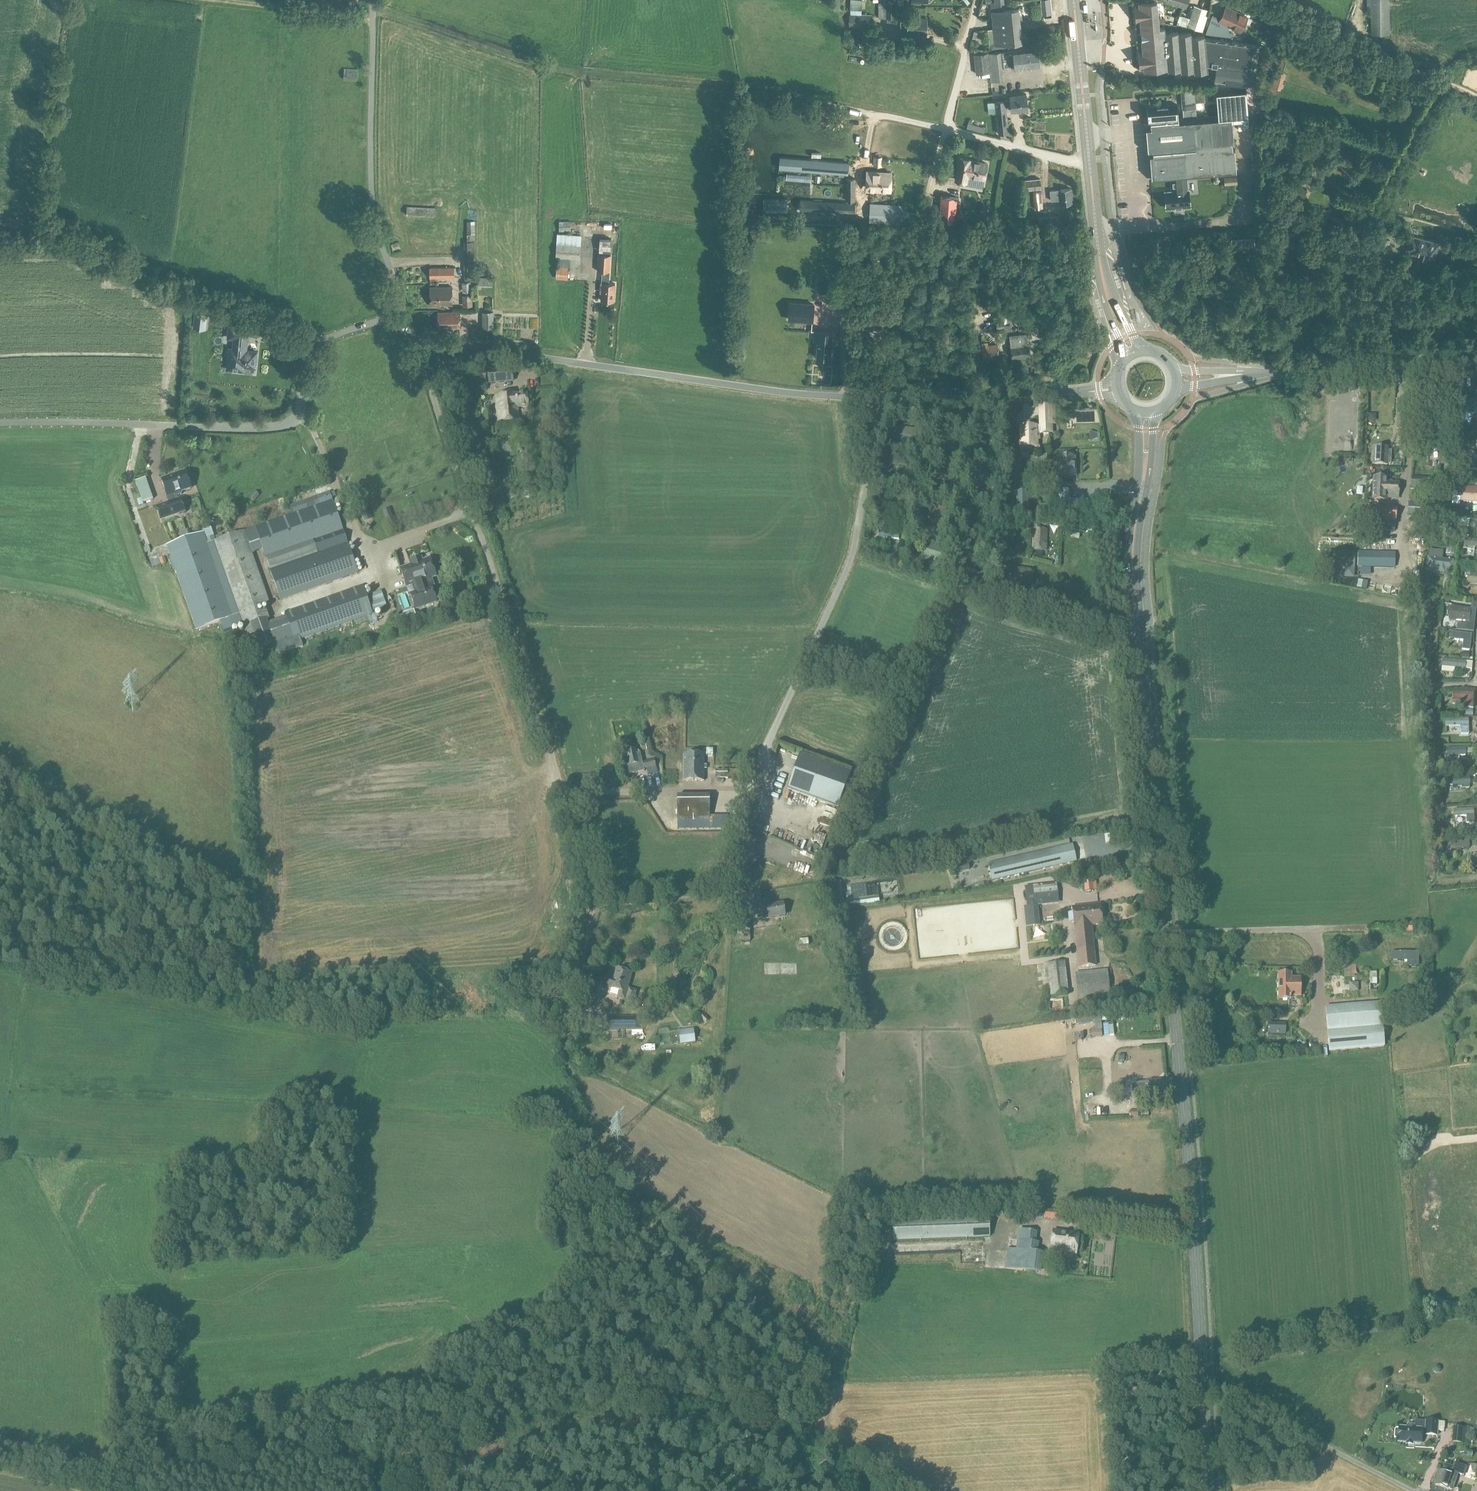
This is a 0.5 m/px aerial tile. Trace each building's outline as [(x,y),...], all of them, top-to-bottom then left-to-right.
[(850,9),(861,10),(862,0),(850,0),(850,9)] [(995,2),(991,2),(992,11),(994,28),(1007,27),(1006,21),(1020,20),(1023,20),(1021,8),(1005,10),(1004,0),(995,0),(995,2)] [(1139,2),(1135,3),(1137,23),(1141,22),(1143,49),(1139,50),(1141,70),(1145,69),(1145,70),(1168,68),(1169,70),(1181,69),(1181,71),(1194,70),(1194,72),(1208,71),(1207,65),(1214,66),(1212,79),(1251,85),(1255,60),(1250,60),(1252,45),(1205,38),(1204,36),(1191,36),(1191,33),(1177,33),(1177,32),(1164,33),(1164,28),(1159,28),(1158,23),(1158,18),(1156,0),(1139,0),(1139,2)] [(1367,5),(1371,5),(1371,34),(1375,34),(1390,34),(1389,0),(1367,0),(1367,5)] [(896,2),(892,2),(879,2),(878,18),(896,19),(896,2)] [(1194,5),(1190,18),(1187,27),(1202,32),(1209,10),(1194,5)] [(1226,7),(1220,19),(1212,15),(1206,34),(1232,37),(1233,32),(1228,31),(1230,25),(1241,30),(1245,22),(1250,24),(1252,19),(1226,7)] [(873,15),(850,14),(849,28),(873,29),(873,15)] [(927,19),(908,19),(900,19),(900,31),(908,31),(908,35),(927,35),(927,19)] [(991,42),(989,44),(989,48),(1006,47),(1006,44),(1023,42),(1020,20),(1006,21),(1007,27),(994,28),(995,42),(991,42)] [(853,31),(853,41),(862,41),(862,31),(853,31)] [(1037,48),(1013,51),(1013,50),(974,54),(976,74),(990,73),(991,82),(1005,80),(1004,67),(1015,66),(1015,68),(1039,66),(1037,48)] [(344,80),(357,80),(358,69),(345,69),(344,80)] [(1277,72),(1273,88),(1281,90),(1285,74),(1277,72)] [(1204,86),(1194,87),(1194,86),(1181,87),(1182,109),(1183,109),(1196,108),(1196,102),(1205,102),(1204,86)] [(1026,94),(1010,96),(1010,100),(1011,107),(1011,111),(1028,109),(1026,94)] [(1005,100),(995,101),(998,134),(1009,133),(1006,108),(1011,107),(1010,100),(1005,100)] [(1150,118),(1180,116),(1179,101),(1149,103),(1150,118)] [(1224,109),(1216,109),(1216,113),(1243,113),(1243,104),(1224,105),(1224,109)] [(994,108),(986,109),(987,119),(995,118),(994,108)] [(1196,118),(1196,108),(1183,109),(1183,119),(1196,118)] [(1180,116),(1150,118),(1148,118),(1150,152),(1151,152),(1208,147),(1234,145),(1232,115),(1196,118),(1183,119),(1180,119),(1180,116)] [(1234,145),(1208,147),(1151,152),(1153,180),(1171,178),(1186,177),(1236,174),(1234,145)] [(780,168),(830,172),(839,173),(847,174),(848,174),(848,163),(780,157),(780,168)] [(971,161),(960,159),(956,180),(966,181),(967,176),(968,176),(971,161)] [(971,161),(968,176),(985,179),(987,163),(971,161)] [(891,173),(868,172),(867,190),(890,191),(891,173)] [(1237,176),(1224,177),(1224,185),(1238,184),(1237,176)] [(1171,178),(1172,191),(1164,191),(1165,208),(1184,206),(1189,206),(1188,189),(1187,189),(1186,177),(1171,178)] [(855,201),(855,178),(846,178),(846,201),(855,201)] [(1040,178),(1025,179),(1026,190),(1041,189),(1040,178)] [(1293,197),(1304,200),(1307,189),(1296,186),(1293,197)] [(1057,190),(1050,191),(1051,201),(1059,200),(1059,204),(1073,202),(1071,189),(1057,190)] [(1033,192),(1034,208),(1043,208),(1041,192),(1033,192)] [(941,196),(939,220),(955,221),(957,197),(941,196)] [(809,200),(801,200),(800,210),(805,210),(854,213),(854,203),(809,200)] [(870,203),(869,222),(906,224),(907,205),(870,203)] [(407,215),(435,216),(436,208),(407,206),(407,215)] [(998,225),(993,214),(981,219),(985,231),(998,225)] [(1042,217),(1038,217),(1039,228),(1043,228),(1047,228),(1061,227),(1060,215),(1042,217)] [(559,221),(559,231),(571,231),(571,222),(559,221)] [(1374,234),(1381,236),(1384,225),(1377,223),(1374,234)] [(1440,243),(1415,236),(1414,237),(1410,236),(1406,250),(1410,251),(1410,254),(1418,256),(1417,258),(1425,260),(1426,258),(1434,261),(1440,243)] [(1248,245),(1251,245),(1251,238),(1231,239),(1231,246),(1241,246),(1242,250),(1249,250),(1248,245)] [(465,281),(475,281),(475,242),(464,242),(465,281)] [(581,245),(557,244),(556,258),(580,259),(581,245)] [(1387,253),(1376,250),(1374,256),(1385,259),(1387,253)] [(615,284),(609,283),(610,272),(611,255),(598,254),(597,271),(602,271),(601,290),(602,290),(601,301),(614,302),(615,284)] [(556,279),(568,280),(569,267),(557,266),(556,279)] [(430,267),(430,278),(455,278),(454,267),(430,267)] [(478,286),(493,287),(493,278),(479,278),(478,286)] [(1049,284),(1053,284),(1054,288),(1064,287),(1063,278),(1049,280),(1049,284)] [(827,281),(816,283),(819,294),(830,292),(827,281)] [(1024,284),(1025,291),(1019,292),(1019,297),(1040,295),(1039,282),(1024,284)] [(430,306),(452,305),(452,287),(430,287),(430,306)] [(815,303),(789,301),(788,320),(813,322),(815,303)] [(195,305),(193,328),(207,329),(209,306),(195,305)] [(439,328),(460,328),(460,312),(439,312),(439,328)] [(482,312),(483,328),(494,329),(494,312),(482,312)] [(1003,314),(995,315),(997,332),(1011,330),(1011,323),(1004,324),(1003,314)] [(1300,319),(1288,320),(1289,329),(1290,339),(1302,338),(1300,319)] [(248,340),(250,328),(229,326),(228,338),(234,338),(233,349),(230,349),(229,357),(233,358),(232,370),(244,371),(244,364),(254,365),(254,361),(256,362),(257,351),(246,350),(247,340),(248,340)] [(817,356),(830,358),(832,331),(815,330),(814,340),(818,340),(817,356)] [(1030,356),(1027,333),(1009,335),(1013,359),(1030,356)] [(997,340),(981,342),(982,359),(999,358),(997,343),(997,340)] [(258,350),(258,363),(268,362),(267,358),(284,358),(284,350),(258,350)] [(490,383),(515,381),(513,368),(488,370),(490,383)] [(527,393),(516,394),(518,409),(529,408),(527,393)] [(516,394),(496,396),(499,424),(519,421),(518,409),(516,394)] [(1473,396),(1473,400),(1455,399),(1455,406),(1456,406),(1456,408),(1458,410),(1463,410),(1465,409),(1465,406),(1468,407),(1468,413),(1473,413),(1473,408),(1476,408),(1476,397),(1473,396)] [(1039,426),(1020,427),(1021,448),(1038,448),(1038,440),(1040,440),(1040,434),(1053,434),(1052,425),(1055,425),(1054,406),(1038,407),(1039,425),(1039,426)] [(493,425),(491,411),(484,412),(486,426),(493,425)] [(1466,436),(1457,435),(1456,445),(1466,445),(1466,436)] [(1374,448),(1373,464),(1387,465),(1387,464),(1390,464),(1391,450),(1388,450),(1388,449),(1374,448)] [(1075,457),(1052,457),(1052,470),(1058,470),(1059,477),(1075,476),(1075,457)] [(180,514),(175,500),(174,495),(175,495),(175,496),(177,497),(182,495),(182,494),(182,492),(191,489),(190,484),(191,483),(192,482),(190,477),(189,476),(187,477),(185,472),(162,480),(168,496),(167,497),(169,503),(157,507),(161,521),(180,514)] [(492,473),(481,474),(483,490),(494,489),(492,473)] [(131,479),(136,501),(147,499),(142,477),(131,479)] [(1386,478),(1375,478),(1373,500),(1385,500),(1385,497),(1398,498),(1399,482),(1386,481),(1386,478)] [(1027,483),(1014,483),(1015,492),(1017,492),(1017,512),(1028,512),(1028,500),(1032,500),(1032,484),(1027,485),(1027,483)] [(1078,516),(1077,500),(1070,500),(1069,489),(1058,489),(1059,516),(1078,516)] [(255,491),(249,498),(254,502),(260,495),(255,491)] [(316,496),(319,505),(333,500),(330,492),(316,496)] [(1446,493),(1446,509),(1474,509),(1474,493),(1446,493)] [(319,505),(255,527),(263,550),(281,601),(359,573),(333,500),(319,505)] [(1408,515),(1424,515),(1424,505),(1408,504),(1408,515)] [(1397,507),(1372,506),(1371,530),(1395,531),(1395,524),(1396,524),(1397,507)] [(387,508),(380,510),(383,520),(390,517),(387,508)] [(369,510),(362,512),(365,521),(373,519),(369,510)] [(1438,532),(1476,536),(1476,517),(1439,513),(1438,532)] [(1046,551),(1047,530),(1034,529),(1032,550),(1046,551)] [(245,532),(214,543),(239,615),(270,604),(253,554),(245,532)] [(239,615),(214,543),(208,545),(203,533),(166,546),(196,630),(220,622),(224,632),(243,626),(239,615)] [(1464,538),(1463,545),(1476,547),(1476,539),(1464,538)] [(1352,575),(1354,553),(1335,551),(1333,550),(1333,551),(1330,551),(1329,565),(1344,566),(1343,574),(1352,575)] [(1443,551),(1428,550),(1427,566),(1437,567),(1437,571),(1438,573),(1445,573),(1447,572),(1447,568),(1452,569),(1453,560),(1442,559),(1443,551)] [(1395,553),(1359,552),(1358,567),(1395,568),(1395,553)] [(158,559),(150,562),(152,568),(161,565),(158,559)] [(430,559),(411,566),(401,570),(407,587),(412,585),(414,592),(410,594),(415,611),(437,603),(432,586),(427,588),(424,581),(436,577),(430,559)] [(373,615),(367,596),(363,586),(285,613),(294,638),(301,636),(302,640),(373,615)] [(1450,607),(1448,620),(1465,622),(1465,625),(1458,624),(1457,630),(1473,632),(1476,605),(1471,604),(1471,609),(1450,607)] [(276,643),(267,620),(250,625),(258,649),(276,643)] [(1450,632),(1449,639),(1455,640),(1464,641),(1463,642),(1463,650),(1470,650),(1472,635),(1450,632)] [(294,638),(276,644),(273,645),(278,656),(305,646),(302,640),(301,636),(294,638)] [(1461,668),(1465,669),(1465,660),(1442,658),(1441,666),(1455,668),(1454,671),(1461,672),(1461,668)] [(1473,692),(1452,691),(1452,699),(1466,699),(1466,707),(1472,708),(1473,692)] [(1468,729),(1468,725),(1468,718),(1445,718),(1445,725),(1461,725),(1461,729),(1468,729)] [(1465,748),(1447,749),(1448,762),(1458,762),(1458,756),(1465,756),(1465,748)] [(626,751),(630,766),(626,767),(629,775),(646,771),(645,769),(656,767),(654,759),(643,762),(641,753),(636,754),(635,749),(626,751)] [(704,781),(705,754),(684,754),(684,781),(704,781)] [(800,755),(787,789),(839,808),(851,773),(800,755)] [(716,770),(716,778),(728,778),(728,770),(716,770)] [(582,775),(583,782),(594,781),(594,774),(582,775)] [(1470,788),(1470,784),(1469,776),(1446,777),(1447,785),(1461,784),(1462,789),(1470,788)] [(678,817),(710,816),(710,796),(677,796),(678,817)] [(988,864),(992,881),(1077,862),(1073,844),(988,864)] [(955,864),(957,873),(969,870),(967,861),(955,864)] [(1094,890),(1093,882),(1093,881),(1083,882),(1085,892),(1094,891),(1094,890)] [(1057,888),(1025,891),(1026,897),(1027,907),(1029,927),(1040,925),(1038,906),(1037,896),(1058,894),(1057,888)] [(769,910),(764,911),(765,918),(770,917),(771,918),(787,915),(785,904),(769,907),(769,910)] [(1096,966),(1091,925),(1102,924),(1100,905),(1073,907),(1075,927),(1079,967),(1096,966)] [(750,929),(750,915),(737,915),(738,929),(750,929)] [(1407,966),(1418,966),(1418,953),(1391,952),(1391,961),(1407,961),(1407,966)] [(1356,964),(1351,975),(1361,975),(1356,964)] [(637,992),(627,989),(632,974),(617,970),(614,979),(607,977),(604,987),(623,993),(621,1000),(633,1003),(637,992)] [(1096,971),(1079,972),(1075,973),(1079,1007),(1111,1004),(1107,970),(1096,971)] [(1291,996),(1301,996),(1301,978),(1291,978),(1291,973),(1279,973),(1279,999),(1291,999),(1291,996)] [(599,975),(596,985),(603,987),(606,977),(599,975)] [(1328,1032),(1346,1030),(1344,1005),(1326,1007),(1328,1032)] [(704,1014),(700,1018),(705,1023),(709,1019),(704,1014)] [(1075,1020),(1071,1020),(1071,1025),(1076,1025),(1094,1023),(1095,1029),(1101,1028),(1101,1029),(1102,1029),(1101,1021),(1100,1015),(1075,1018),(1075,1020)] [(625,1029),(625,1017),(608,1017),(608,1029),(625,1029)] [(1268,1033),(1285,1034),(1285,1025),(1268,1024),(1268,1033)] [(1346,1030),(1328,1032),(1330,1052),(1383,1048),(1381,1027),(1346,1030)] [(1095,1029),(1091,1029),(1092,1038),(1102,1036),(1101,1029),(1101,1028),(1095,1029)] [(695,1043),(694,1029),(680,1031),(681,1044),(695,1043)] [(1150,1082),(1137,1083),(1138,1097),(1151,1096),(1151,1097),(1173,1096),(1172,1079),(1150,1080),(1150,1082)] [(1093,1114),(1094,1124),(1108,1124),(1108,1113),(1093,1114)] [(1043,1219),(1043,1212),(1017,1210),(1016,1218),(1043,1219)] [(1043,1210),(1043,1212),(1043,1219),(1063,1220),(1064,1211),(1043,1210)] [(988,1216),(892,1219),(893,1240),(989,1237),(988,1216)] [(1019,1230),(1018,1239),(1020,1240),(1035,1242),(1036,1232),(1019,1230)] [(1076,1254),(1078,1234),(1053,1230),(1050,1251),(1076,1254)] [(1008,1248),(1006,1268),(1037,1272),(1040,1252),(1037,1252),(1038,1242),(1035,1242),(1020,1240),(1019,1250),(1008,1248)] [(1394,1430),(1394,1438),(1395,1439),(1398,1439),(1398,1442),(1406,1442),(1406,1443),(1413,1444),(1413,1443),(1421,1443),(1422,1433),(1425,1433),(1425,1435),(1437,1435),(1437,1431),(1438,1422),(1438,1421),(1426,1420),(1426,1421),(1415,1420),(1414,1425),(1407,1424),(1407,1427),(1399,1426),(1399,1428),(1396,1428),(1394,1430)] [(1452,1426),(1451,1441),(1467,1443),(1469,1427),(1452,1426)] [(1440,1470),(1436,1485),(1452,1490),(1454,1484),(1455,1485),(1458,1474),(1464,1476),(1467,1467),(1454,1463),(1453,1467),(1444,1463),(1441,1470),(1440,1470)]
